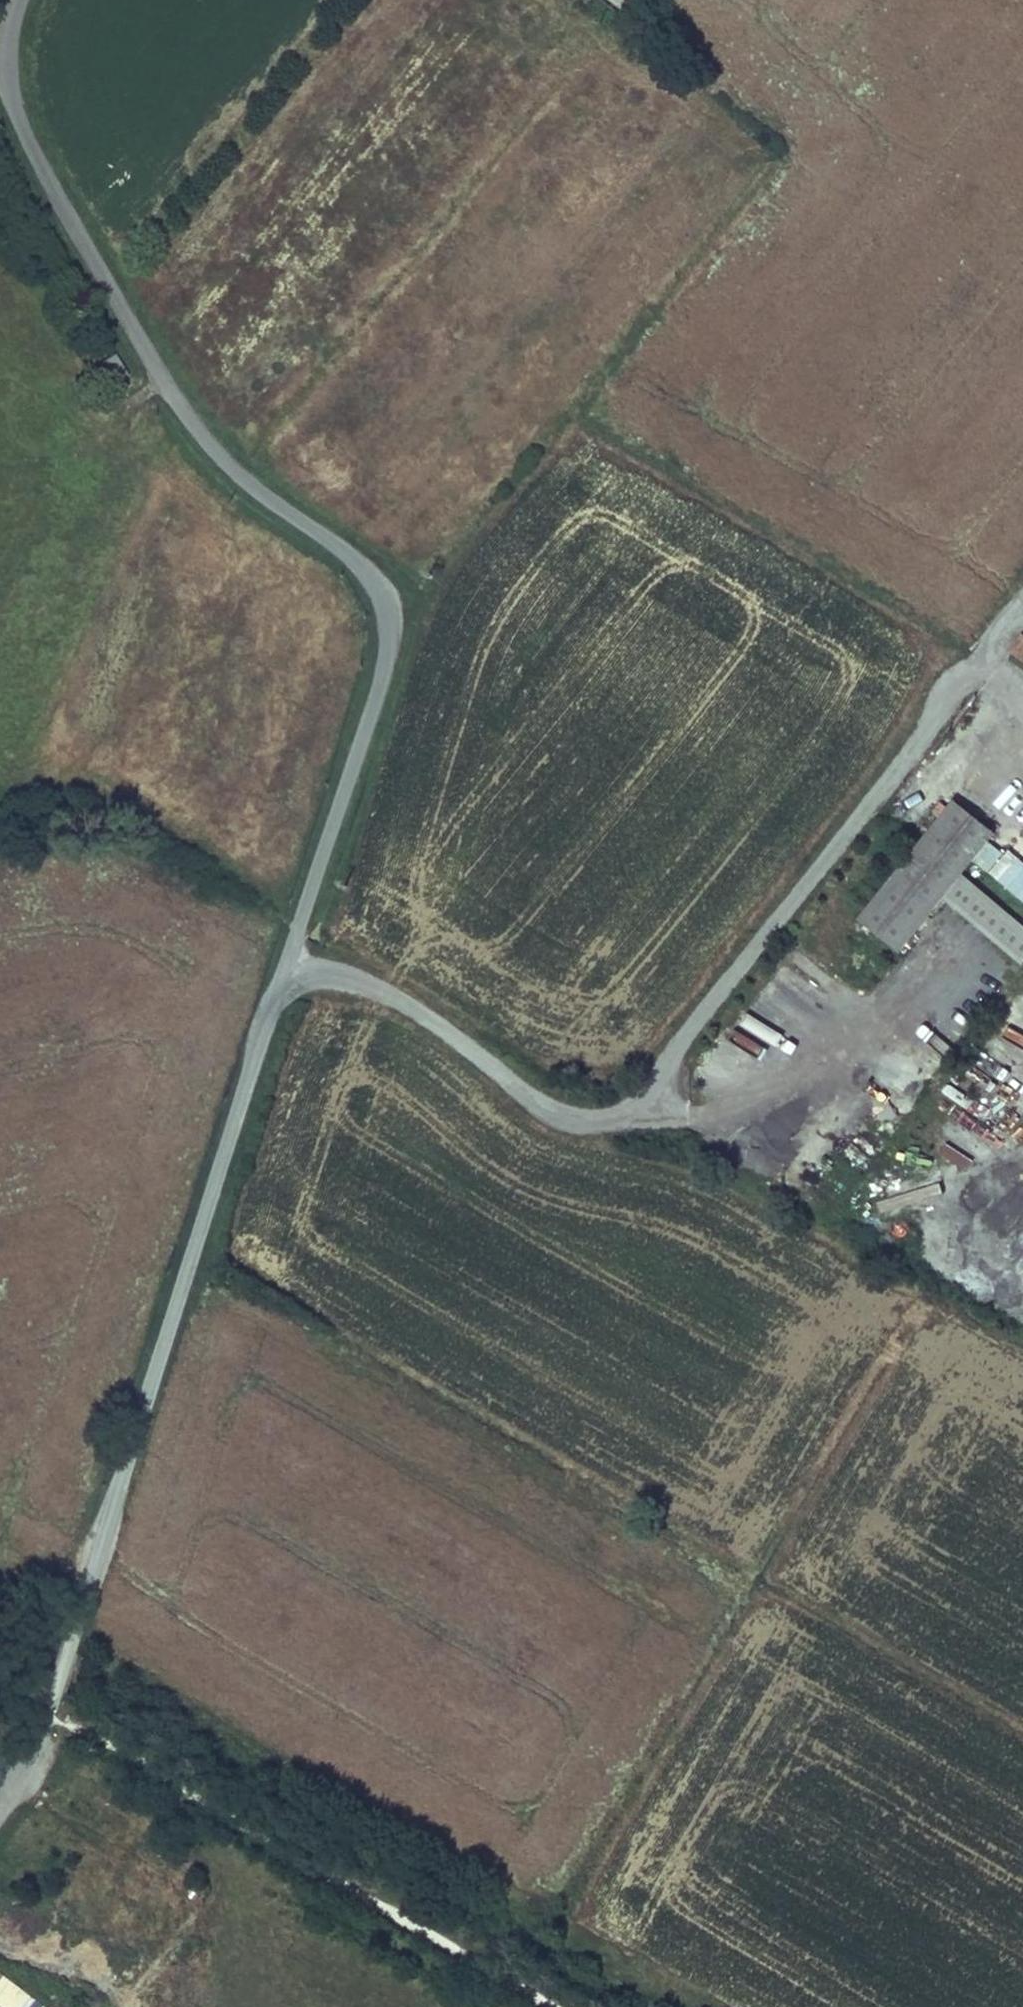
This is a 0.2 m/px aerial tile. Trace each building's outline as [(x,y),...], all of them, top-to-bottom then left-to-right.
[(117,384),(128,377),(115,355),(103,362),(117,384)] [(1010,650),(1022,659),(1022,635),(1021,634),(1010,650)] [(953,801),(858,921),(850,931),(865,942),(872,932),(899,953),(994,833),(953,801)] [(737,1017),(732,1025),(756,1043),(762,1036),(737,1017)] [(954,1137),(945,1161),(967,1169),(976,1145),(954,1137)] [(52,2003),(0,1971),(0,2004),(5,2006),(49,2006),(52,2003)]
